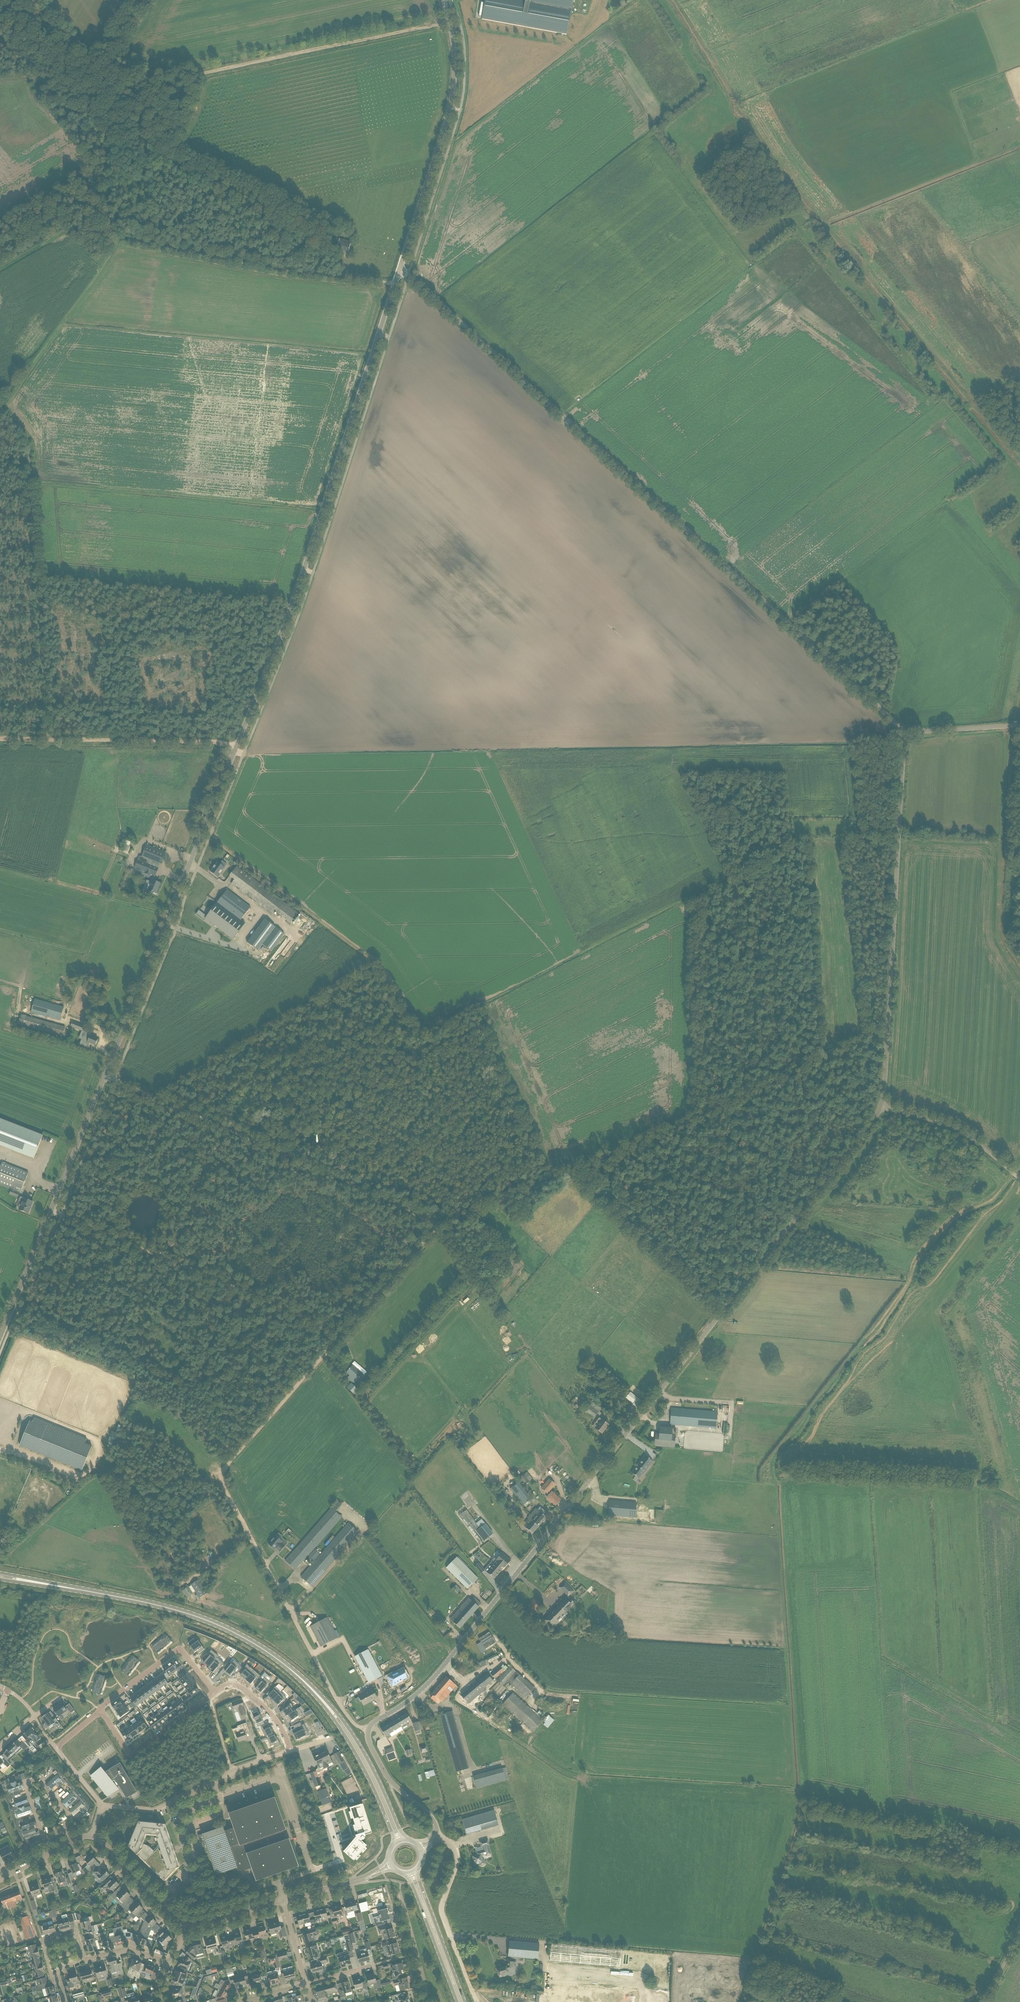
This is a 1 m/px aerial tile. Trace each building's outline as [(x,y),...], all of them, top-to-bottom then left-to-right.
[(488,21),(566,35),(573,0),(525,0),(525,1),(519,0),(485,0),(484,5),(482,19),(488,21)] [(348,252),(351,243),(339,240),(337,249),(348,252)] [(125,840),(122,850),(127,851),(130,842),(125,840)] [(140,855),(139,856),(138,860),(135,868),(155,876),(165,852),(147,845),(142,856),(140,855)] [(210,872),(214,875),(218,877),(221,874),(220,873),(224,868),(217,863),(210,872)] [(146,881),(143,890),(148,892),(148,891),(156,894),(160,884),(156,882),(152,880),(151,883),(146,881)] [(241,920),(250,907),(227,889),(205,919),(233,940),(245,924),(241,920)] [(308,920),(303,926),(308,930),(314,921),(301,912),(300,914),(308,920)] [(264,919),(247,943),(258,951),(263,945),(271,952),(285,934),(264,919)] [(31,1013),(60,1021),(64,1007),(35,999),(34,1001),(31,1010),(31,1013)] [(65,1028),(30,1018),(21,1015),(18,1024),(27,1027),(62,1037),(65,1028)] [(80,1034),(82,1029),(76,1026),(74,1031),(71,1037),(79,1041),(82,1034),(80,1034)] [(95,1046),(98,1039),(90,1036),(91,1035),(86,1033),(84,1037),(83,1037),(79,1045),(87,1048),(89,1043),(95,1046)] [(34,1159),(43,1136),(0,1119),(0,1146),(34,1159)] [(21,1192),(28,1173),(24,1171),(2,1162),(0,1167),(0,1184),(16,1191),(21,1192)] [(19,1210),(28,1213),(33,1202),(20,1197),(18,1201),(22,1203),(19,1210)] [(363,1374),(353,1365),(350,1369),(350,1368),(349,1369),(346,1373),(350,1376),(347,1378),(351,1381),(353,1379),(356,1381),(359,1378),(360,1378),(360,1377),(363,1374)] [(351,1383),(347,1388),(354,1394),(358,1389),(351,1383)] [(632,1404),(638,1409),(643,1402),(638,1398),(632,1404)] [(590,1405),(585,1412),(593,1418),(599,1412),(590,1405)] [(670,1425),(716,1429),(717,1412),(671,1408),(670,1425)] [(20,1446),(24,1447),(82,1471),(92,1446),(85,1443),(87,1439),(34,1418),(32,1422),(30,1421),(20,1446)] [(596,1429),(602,1433),(608,1425),(607,1424),(608,1422),(605,1419),(604,1421),(602,1420),(602,1421),(599,1418),(595,1424),(598,1426),(596,1429)] [(655,1434),(654,1446),(674,1448),(675,1436),(671,1435),(672,1428),(660,1427),(659,1434),(655,1434)] [(637,1466),(632,1473),(639,1479),(643,1474),(653,1462),(645,1456),(637,1465),(637,1466)] [(525,1484),(532,1479),(527,1472),(518,1479),(520,1482),(522,1480),(525,1484)] [(542,1489),(547,1494),(554,1485),(549,1481),(542,1489)] [(531,1499),(519,1482),(511,1489),(523,1505),(531,1499)] [(498,1493),(503,1499),(508,1496),(503,1489),(498,1493)] [(554,1504),(556,1505),(560,1500),(551,1493),(547,1498),(549,1500),(550,1499),(555,1503),(554,1504)] [(613,1516),(634,1519),(636,1504),(615,1501),(610,1500),(608,1515),(608,1516),(613,1516)] [(296,1570),(341,1518),(335,1513),(342,1505),(338,1501),(285,1561),(296,1570)] [(536,1509),(529,1517),(539,1526),(546,1518),(546,1517),(548,1514),(540,1507),(538,1510),(536,1509)] [(528,1519),(523,1525),(529,1530),(533,1534),(539,1526),(529,1517),(528,1518),(528,1519)] [(348,1524),(325,1550),(301,1577),(311,1586),(358,1533),(348,1524)] [(476,1531),(484,1541),(493,1534),(485,1524),(476,1531)] [(287,1543),(281,1538),(280,1540),(276,1536),(274,1538),(274,1537),(271,1540),(272,1540),(269,1544),(270,1545),(269,1545),(272,1548),(272,1547),(275,1549),(276,1548),(280,1552),(287,1543)] [(308,1557),(313,1562),(320,1554),(314,1550),(308,1557)] [(487,1573),(494,1579),(504,1567),(505,1568),(511,1560),(502,1553),(496,1560),(494,1558),(491,1562),(493,1564),(491,1566),(492,1567),(487,1573)] [(446,1568),(467,1589),(478,1578),(457,1557),(446,1568)] [(485,1571),(479,1563),(475,1565),(481,1573),(485,1571)] [(191,1585),(200,1598),(207,1593),(199,1580),(191,1585)] [(192,1594),(188,1587),(182,1591),(187,1597),(192,1594)] [(454,1587),(451,1589),(457,1595),(459,1593),(454,1587)] [(569,1587),(564,1592),(568,1596),(573,1591),(569,1587)] [(469,1598),(452,1617),(455,1620),(453,1622),(460,1628),(479,1607),(478,1606),(481,1604),(474,1597),(471,1600),(469,1598)] [(537,1612),(542,1607),(535,1598),(527,1605),(529,1608),(526,1610),(531,1614),(535,1610),(537,1612)] [(556,1626),(554,1624),(572,1606),(572,1605),(574,1603),(571,1599),(568,1602),(565,1599),(549,1616),(548,1615),(543,1620),(552,1629),(556,1626)] [(327,1618),(310,1627),(321,1647),(338,1638),(327,1618)] [(166,1635),(152,1647),(157,1653),(171,1641),(166,1635)] [(192,1640),(188,1643),(191,1646),(190,1647),(191,1649),(194,1653),(196,1651),(198,1654),(204,1649),(203,1647),(202,1647),(202,1646),(198,1641),(197,1641),(195,1643),(192,1640)] [(233,1657),(237,1651),(234,1649),(230,1647),(228,1646),(227,1648),(232,1653),(230,1654),(233,1657)] [(205,1661),(204,1663),(209,1667),(217,1657),(217,1658),(218,1656),(211,1650),(206,1657),(208,1658),(205,1661)] [(355,1657),(369,1683),(382,1676),(368,1650),(355,1657)] [(133,1656),(121,1671),(128,1676),(139,1661),(133,1656)] [(209,1667),(207,1668),(212,1672),(213,1673),(213,1672),(216,1674),(215,1675),(220,1669),(219,1669),(224,1663),(217,1658),(217,1657),(209,1667)] [(175,1659),(171,1662),(176,1670),(176,1669),(180,1667),(175,1659)] [(229,1662),(224,1668),(227,1664),(229,1666),(225,1671),(229,1675),(230,1676),(231,1674),(233,1672),(234,1673),(240,1665),(234,1660),(231,1664),(229,1662)] [(171,1662),(167,1665),(173,1674),(177,1671),(176,1669),(176,1670),(171,1662)] [(167,1665),(163,1668),(166,1672),(169,1677),(173,1674),(167,1665)] [(240,1675),(242,1677),(242,1678),(243,1678),(245,1680),(254,1670),(253,1670),(246,1665),(243,1668),(245,1670),(240,1675)] [(534,1689),(516,1672),(517,1672),(511,1666),(496,1681),(502,1686),(503,1686),(504,1687),(509,1682),(511,1684),(526,1698),(534,1689)] [(491,1674),(495,1679),(504,1671),(500,1667),(491,1674)] [(393,1673),(386,1676),(391,1685),(398,1681),(398,1680),(406,1676),(402,1669),(393,1673)] [(254,1670),(245,1680),(248,1682),(247,1682),(248,1683),(251,1685),(251,1684),(256,1679),(257,1680),(260,1676),(253,1671),(254,1670)] [(461,1695),(468,1704),(487,1688),(486,1686),(493,1680),(487,1674),(461,1695)] [(99,1675),(93,1692),(100,1695),(107,1677),(99,1675)] [(187,1675),(178,1681),(181,1685),(190,1679),(187,1675)] [(162,1676),(158,1679),(164,1686),(168,1683),(162,1676)] [(438,1699),(442,1702),(456,1686),(446,1677),(431,1695),(432,1696),(431,1698),(435,1702),(438,1699)] [(259,1679),(254,1685),(258,1682),(260,1683),(255,1689),(260,1692),(261,1693),(262,1692),(264,1689),(265,1690),(271,1683),(265,1678),(262,1681),(259,1679)] [(158,1679),(155,1682),(160,1689),(164,1686),(158,1679)] [(190,1679),(181,1685),(184,1689),(185,1688),(193,1683),(190,1679)] [(155,1682),(151,1684),(156,1692),(160,1689),(155,1682)] [(193,1683),(185,1688),(188,1692),(196,1687),(193,1683)] [(151,1684),(147,1687),(152,1695),(156,1692),(151,1684)] [(147,1687),(143,1690),(148,1698),(152,1695),(147,1687)] [(188,1692),(187,1693),(190,1697),(199,1691),(196,1687),(188,1692)] [(271,1693),(266,1698),(271,1702),(281,1693),(281,1692),(280,1693),(274,1687),(270,1692),(271,1693)] [(359,1697),(363,1705),(377,1698),(372,1689),(367,1691),(367,1693),(359,1697)] [(143,1690),(139,1693),(144,1701),(148,1698),(143,1690)] [(139,1693),(135,1696),(140,1704),(144,1701),(139,1693)] [(281,1693),(271,1702),(276,1707),(281,1702),(282,1703),(286,1699),(281,1693)] [(503,1704),(533,1732),(543,1721),(514,1693),(503,1704)] [(489,1697),(494,1703),(497,1699),(492,1694),(489,1697)] [(135,1696),(131,1699),(136,1707),(140,1704),(135,1696)] [(119,1700),(112,1706),(115,1710),(122,1704),(119,1700)] [(180,1700),(176,1703),(182,1710),(185,1707),(182,1703),(180,1700)] [(242,1700),(232,1703),(234,1710),(244,1706),(242,1700)] [(122,1704),(115,1710),(118,1714),(127,1707),(124,1703),(122,1704)] [(176,1703),(172,1705),(178,1713),(182,1710),(176,1703)] [(286,1708),(280,1712),(284,1718),(286,1717),(295,1710),(290,1703),(285,1707),(286,1708)] [(59,1704),(53,1708),(54,1709),(53,1709),(55,1712),(54,1712),(57,1716),(58,1715),(59,1716),(61,1715),(63,1717),(68,1713),(67,1712),(69,1711),(71,1713),(74,1711),(69,1704),(66,1706),(66,1707),(65,1707),(64,1707),(62,1704),(60,1706),(60,1705),(59,1704)] [(172,1705),(168,1708),(174,1716),(178,1713),(172,1705)] [(127,1707),(118,1714),(121,1718),(129,1711),(127,1707)] [(164,1711),(170,1719),(174,1716),(168,1708),(164,1711)] [(295,1710),(286,1717),(290,1722),(295,1718),(296,1720),(302,1715),(298,1708),(295,1710)] [(163,1710),(159,1713),(166,1722),(170,1719),(164,1711),(163,1710)] [(257,1711),(252,1714),(258,1727),(264,1724),(261,1717),(260,1715),(259,1715),(257,1711)] [(468,1769),(452,1711),(439,1715),(455,1772),(468,1769)] [(51,1719),(48,1714),(48,1713),(42,1718),(46,1723),(44,1724),(47,1729),(54,1724),(56,1728),(61,1725),(54,1716),(51,1719)] [(159,1713),(155,1716),(156,1717),(162,1725),(166,1722),(159,1713)] [(407,1713),(394,1721),(398,1729),(411,1721),(407,1713)] [(545,1722),(543,1724),(547,1728),(554,1720),(548,1715),(543,1720),(545,1722)] [(153,1720),(152,1720),(158,1727),(162,1725),(156,1717),(153,1720)] [(141,1718),(137,1721),(143,1730),(147,1727),(141,1718)] [(151,1719),(147,1722),(151,1727),(154,1730),(158,1727),(152,1720),(153,1720),(152,1719),(151,1719)] [(133,1724),(134,1726),(139,1733),(143,1730),(137,1721),(133,1724)] [(398,1729),(394,1721),(381,1729),(387,1739),(398,1733),(396,1730),(398,1729)] [(416,1731),(417,1734),(421,1733),(420,1730),(422,1730),(419,1721),(413,1723),(415,1732),(416,1731)] [(249,1731),(246,1723),(237,1726),(237,1728),(233,1730),(234,1735),(236,1739),(237,1738),(239,1742),(247,1739),(244,1732),(249,1731)] [(294,1729),(293,1730),(295,1733),(293,1734),(296,1740),(305,1736),(305,1737),(309,1735),(308,1732),(307,1733),(305,1728),(303,1729),(300,1723),(293,1726),(294,1729)] [(269,1724),(261,1728),(266,1738),(266,1739),(275,1735),(272,1730),(271,1731),(270,1727),(265,1730),(263,1727),(269,1725),(269,1724)] [(130,1728),(130,1729),(135,1736),(139,1733),(134,1726),(130,1728)] [(129,1727),(125,1730),(131,1739),(135,1736),(130,1729),(130,1728),(129,1727)] [(37,1736),(37,1735),(33,1731),(34,1730),(32,1728),(31,1729),(31,1728),(26,1732),(33,1740),(35,1742),(37,1741),(35,1738),(37,1736)] [(125,1730),(121,1733),(127,1742),(131,1739),(125,1730)] [(30,1742),(33,1740),(26,1732),(22,1736),(26,1740),(24,1743),(29,1747),(32,1745),(30,1742)] [(275,1735),(266,1739),(267,1739),(268,1740),(271,1746),(279,1742),(277,1737),(276,1738),(275,1735)] [(28,1747),(24,1743),(22,1740),(20,1743),(17,1740),(10,1747),(15,1751),(19,1747),(25,1750),(28,1747)] [(428,1752),(426,1746),(420,1747),(421,1754),(428,1752)] [(15,1751),(10,1747),(4,1753),(8,1758),(15,1751)] [(327,1751),(320,1754),(327,1768),(329,1767),(328,1764),(332,1762),(327,1751)] [(348,1768),(338,1752),(334,1755),(343,1771),(348,1768)] [(327,1768),(320,1754),(313,1757),(319,1769),(323,1767),(324,1769),(327,1768)] [(3,1764),(5,1766),(8,1763),(7,1761),(4,1758),(1,1760),(0,1759),(0,1770),(2,1768),(0,1766),(3,1764)] [(58,1773),(58,1774),(61,1772),(53,1763),(51,1765),(56,1770),(58,1773)] [(105,1773),(101,1768),(92,1775),(107,1794),(118,1788),(117,1788),(119,1786),(126,1798),(137,1792),(120,1763),(109,1769),(109,1770),(105,1773)] [(474,1777),(477,1788),(489,1785),(505,1780),(503,1769),(474,1777)] [(316,1771),(310,1773),(312,1780),(310,1781),(311,1784),(314,1783),(315,1787),(316,1787),(317,1792),(322,1790),(320,1786),(321,1785),(316,1771)] [(65,1783),(66,1782),(68,1780),(61,1772),(58,1774),(60,1775),(64,1780),(62,1782),(63,1785),(65,1783)] [(46,1785),(51,1790),(57,1785),(58,1786),(60,1784),(59,1783),(62,1780),(59,1776),(60,1775),(58,1774),(46,1785)] [(74,1791),(76,1789),(68,1780),(66,1782),(72,1789),(69,1791),(71,1793),(72,1793),(74,1791)] [(7,1787),(9,1793),(24,1788),(21,1782),(17,1783),(16,1782),(10,1784),(10,1785),(7,1787)] [(322,1790),(317,1792),(322,1805),(331,1802),(326,1789),(322,1790)] [(61,1802),(67,1808),(77,1799),(72,1793),(71,1793),(61,1802)] [(15,1805),(16,1807),(29,1802),(27,1797),(14,1802),(15,1805)] [(81,1800),(87,1806),(85,1809),(87,1811),(91,1807),(84,1798),(81,1800)] [(234,1830),(228,1832),(225,1822),(222,1823),(223,1826),(223,1827),(202,1834),(203,1838),(199,1840),(204,1853),(208,1852),(216,1875),(225,1872),(227,1878),(237,1875),(236,1873),(251,1868),(256,1879),(267,1875),(268,1879),(288,1872),(287,1869),(298,1865),(290,1841),(287,1842),(283,1828),(285,1828),(276,1800),(267,1803),(266,1800),(237,1810),(238,1813),(230,1816),(234,1830)] [(69,1811),(74,1816),(79,1811),(81,1813),(83,1810),(82,1809),(85,1807),(80,1801),(69,1811)] [(345,1853),(354,1861),(355,1859),(359,1854),(361,1852),(365,1847),(367,1845),(361,1841),(362,1840),(363,1840),(365,1838),(364,1838),(365,1836),(365,1835),(365,1834),(365,1833),(368,1832),(370,1832),(369,1830),(361,1805),(361,1804),(356,1806),(354,1806),(350,1808),(351,1811),(353,1818),(355,1825),(357,1832),(358,1835),(356,1835),(357,1837),(357,1838),(345,1852),(345,1853)] [(19,1810),(15,1812),(18,1819),(20,1818),(33,1813),(30,1806),(25,1808),(24,1806),(19,1808),(19,1810)] [(462,1820),(466,1835),(499,1825),(494,1810),(462,1820)] [(37,1825),(35,1819),(30,1820),(29,1820),(28,1817),(23,1820),(23,1821),(24,1823),(20,1824),(22,1830),(37,1825)] [(171,1845),(165,1828),(164,1828),(163,1825),(161,1825),(161,1824),(138,1821),(128,1847),(137,1855),(137,1854),(139,1856),(138,1856),(145,1862),(159,1876),(160,1876),(160,1877),(164,1881),(177,1868),(179,1867),(174,1852),(176,1852),(176,1851),(174,1852),(172,1848),(173,1848),(171,1845)] [(27,1831),(23,1833),(25,1837),(26,1840),(40,1835),(39,1832),(36,1833),(35,1829),(27,1831)] [(27,1849),(28,1852),(44,1847),(41,1838),(29,1843),(31,1847),(27,1849)] [(491,1855),(488,1845),(489,1845),(488,1840),(480,1842),(481,1847),(482,1847),(483,1850),(476,1852),(477,1855),(473,1856),(474,1858),(473,1858),(475,1865),(479,1863),(480,1865),(482,1866),(484,1865),(485,1864),(484,1860),(483,1861),(481,1856),(486,1855),(486,1856),(491,1855)] [(0,1849),(0,1854),(4,1862),(13,1857),(10,1849),(8,1845),(0,1849)] [(90,1869),(91,1872),(97,1868),(93,1864),(97,1861),(91,1855),(85,1861),(88,1864),(87,1864),(87,1865),(85,1867),(88,1870),(90,1869)] [(77,1873),(77,1872),(80,1871),(76,1863),(69,1867),(75,1878),(78,1876),(76,1874),(77,1873)] [(107,1872),(104,1869),(102,1871),(98,1867),(93,1872),(102,1882),(110,1875),(109,1874),(109,1873),(108,1872),(107,1872)] [(72,1884),(70,1879),(69,1876),(64,1877),(63,1876),(64,1876),(62,1871),(61,1872),(61,1871),(56,1873),(57,1873),(55,1874),(56,1876),(55,1877),(56,1881),(58,1881),(59,1884),(63,1882),(64,1886),(68,1885),(68,1886),(72,1884)] [(112,1881),(109,1878),(111,1877),(111,1876),(105,1882),(99,1888),(103,1892),(107,1888),(106,1888),(108,1886),(113,1891),(119,1885),(118,1883),(118,1882),(116,1881),(114,1879),(112,1881)] [(48,1888),(50,1893),(55,1891),(55,1893),(58,1892),(57,1887),(55,1883),(51,1884),(49,1878),(42,1881),(45,1890),(48,1888)] [(33,1887),(32,1886),(29,1887),(32,1897),(37,1895),(41,1893),(38,1885),(33,1887)] [(120,1887),(111,1896),(114,1900),(117,1902),(127,1892),(124,1889),(123,1890),(122,1889),(120,1887)] [(23,1900),(21,1896),(19,1891),(0,1899),(3,1905),(6,1904),(8,1909),(16,1906),(15,1903),(23,1900)] [(124,1909),(128,1904),(133,1900),(131,1897),(130,1898),(129,1897),(131,1896),(127,1892),(117,1902),(117,1903),(120,1906),(121,1905),(124,1909)] [(367,1902),(359,1904),(361,1912),(383,1906),(382,1903),(385,1902),(382,1892),(374,1895),(376,1902),(372,1903),(373,1904),(368,1906),(367,1902)] [(83,1904),(90,1906),(93,1903),(89,1898),(83,1904)] [(133,1900),(128,1904),(124,1909),(127,1912),(129,1909),(132,1912),(140,1905),(137,1902),(135,1903),(134,1902),(135,1902),(133,1900)] [(358,1910),(355,1901),(352,1902),(351,1901),(345,1902),(346,1903),(345,1904),(346,1910),(345,1911),(346,1916),(348,1915),(354,1913),(354,1911),(358,1910)] [(141,1917),(145,1912),(143,1910),(143,1911),(142,1910),(143,1909),(140,1905),(132,1912),(132,1913),(127,1918),(129,1920),(132,1918),(133,1919),(136,1916),(139,1919),(141,1917)] [(340,1916),(344,1915),(341,1905),(335,1907),(335,1906),(331,1907),(332,1911),(329,1911),(330,1913),(333,1923),(333,1925),(339,1923),(337,1917),(340,1916)] [(379,1918),(377,1918),(379,1925),(379,1926),(384,1924),(383,1921),(390,1919),(389,1914),(388,1914),(388,1913),(387,1909),(387,1908),(377,1911),(378,1911),(379,1918)] [(329,1924),(333,1923),(330,1913),(327,1914),(326,1909),(320,1910),(322,1919),(326,1918),(326,1920),(328,1920),(329,1924)] [(312,1918),(313,1919),(314,1923),(317,1922),(316,1921),(322,1919),(320,1910),(314,1912),(315,1917),(312,1918)] [(144,1922),(141,1929),(146,1931),(148,1924),(154,1919),(150,1916),(149,1917),(148,1916),(149,1916),(145,1912),(141,1917),(144,1921),(144,1922)] [(356,1914),(361,1931),(366,1930),(361,1912),(356,1914)] [(314,1923),(313,1919),(312,1918),(309,1919),(308,1913),(302,1915),(305,1924),(310,1922),(311,1924),(314,1923)] [(74,1921),(72,1914),(67,1915),(67,1918),(62,1919),(66,1931),(69,1930),(71,1929),(69,1923),(74,1921)] [(305,1924),(302,1915),(296,1917),(298,1922),(295,1922),(296,1928),(299,1927),(299,1925),(305,1924)] [(35,1937),(27,1916),(19,1919),(27,1940),(35,1937)] [(91,1926),(90,1922),(93,1921),(91,1916),(83,1919),(84,1922),(81,1923),(81,1924),(81,1927),(82,1926),(82,1929),(91,1926)] [(66,1931),(62,1919),(57,1920),(58,1924),(60,1932),(62,1932),(66,1931)] [(148,1924),(146,1931),(145,1932),(150,1934),(151,1930),(153,1931),(155,1933),(160,1928),(157,1924),(156,1925),(155,1924),(157,1923),(154,1919),(148,1924)] [(52,1921),(47,1922),(51,1935),(55,1934),(54,1934),(56,1933),(54,1925),(53,1925),(52,1921)] [(51,1935),(47,1922),(38,1925),(39,1928),(41,1933),(44,1932),(45,1936),(47,1936),(51,1935)] [(271,1935),(279,1933),(281,1938),(287,1937),(284,1926),(281,1927),(279,1922),(273,1924),(273,1923),(268,1924),(271,1935)] [(391,1929),(390,1924),(378,1928),(380,1934),(384,1933),(386,1939),(395,1936),(393,1928),(391,1929)] [(257,1939),(264,1938),(263,1936),(267,1935),(264,1925),(257,1927),(258,1930),(255,1931),(257,1939)] [(96,1934),(95,1931),(94,1926),(91,1926),(82,1929),(83,1930),(83,1933),(84,1933),(84,1934),(89,1933),(90,1936),(96,1934)] [(122,1926),(117,1928),(121,1942),(126,1941),(125,1939),(126,1939),(127,1939),(128,1939),(131,1940),(133,1934),(129,1932),(127,1932),(124,1933),(123,1930),(122,1926)] [(110,1937),(108,1937),(109,1940),(111,1944),(115,1942),(116,1941),(117,1943),(121,1942),(117,1928),(115,1928),(113,1929),(114,1933),(109,1934),(110,1937)] [(303,1939),(304,1943),(309,1942),(315,1941),(314,1936),(319,1935),(317,1928),(307,1931),(308,1934),(303,1935),(304,1939),(303,1939)] [(138,1936),(133,1934),(131,1940),(135,1942),(135,1941),(136,1941),(136,1943),(140,1945),(145,1932),(146,1931),(141,1929),(138,1936)] [(257,1939),(255,1931),(252,1932),(251,1929),(244,1931),(247,1940),(250,1939),(250,1941),(257,1939)] [(167,1934),(166,1935),(162,1931),(158,1935),(156,1940),(158,1942),(159,1941),(165,1947),(169,1943),(168,1942),(172,1939),(170,1938),(170,1936),(169,1935),(167,1935),(167,1934)] [(145,1932),(140,1945),(144,1947),(145,1945),(146,1945),(146,1946),(151,1948),(153,1942),(148,1939),(150,1934),(145,1932)] [(230,1937),(231,1939),(233,1945),(239,1943),(239,1942),(243,1941),(240,1932),(233,1934),(234,1936),(230,1937)] [(96,1944),(95,1941),(98,1940),(96,1934),(90,1936),(91,1939),(86,1941),(86,1942),(85,1942),(86,1944),(87,1944),(87,1946),(96,1944)] [(233,1945),(231,1939),(230,1937),(227,1938),(227,1936),(220,1938),(222,1947),(226,1946),(226,1947),(233,1945)] [(205,1942),(207,1951),(214,1949),(215,1955),(219,1953),(218,1948),(215,1939),(205,1942)] [(509,1941),(508,1956),(510,1957),(513,1957),(516,1957),(538,1959),(539,1944),(509,1941)] [(338,1954),(335,1955),(336,1960),(338,1966),(341,1966),(341,1968),(346,1967),(345,1966),(351,1964),(350,1958),(354,1957),(353,1952),(352,1950),(351,1943),(350,1942),(346,1943),(348,1951),(338,1953),(338,1954)] [(386,1946),(389,1955),(393,1954),(393,1955),(400,1953),(397,1943),(390,1944),(390,1945),(386,1946)] [(26,1950),(27,1952),(38,1949),(38,1948),(37,1948),(36,1944),(28,1947),(29,1950),(26,1950)] [(98,1950),(96,1944),(87,1946),(88,1948),(87,1948),(88,1951),(89,1952),(98,1950)] [(188,1950),(186,1953),(194,1960),(197,1957),(197,1958),(204,1956),(203,1953),(204,1953),(203,1948),(202,1948),(201,1944),(200,1944),(199,1944),(198,1944),(197,1944),(197,1945),(196,1945),(196,1946),(191,1948),(188,1950)] [(318,1951),(317,1945),(313,1946),(307,1948),(308,1952),(307,1952),(309,1959),(314,1958),(314,1960),(319,1958),(320,1958),(320,1957),(320,1956),(320,1954),(319,1953),(318,1952),(318,1951)] [(31,1957),(40,1955),(38,1949),(27,1952),(27,1953),(27,1955),(28,1958),(31,1957)] [(361,1954),(357,1955),(359,1963),(370,1960),(368,1953),(372,1951),(371,1949),(367,1950),(366,1949),(360,1950),(361,1954)] [(195,1963),(187,1956),(182,1961),(180,1961),(178,1967),(186,1970),(188,1966),(189,1966),(193,1968),(195,1963)] [(276,1956),(268,1958),(270,1964),(274,1963),(275,1968),(279,1967),(276,1956)] [(319,1972),(320,1975),(323,1974),(322,1971),(324,1971),(323,1970),(325,1970),(326,1969),(324,1963),(328,1962),(327,1957),(318,1959),(319,1963),(311,1965),(312,1969),(311,1970),(312,1972),(313,1972),(313,1973),(317,1972),(318,1973),(319,1972)] [(498,1971),(497,1971),(498,1973),(498,1974),(498,1975),(498,1976),(499,1976),(499,1977),(503,1976),(503,1977),(508,1975),(509,1976),(515,1974),(513,1968),(513,1965),(516,1965),(516,1960),(516,1957),(513,1957),(510,1957),(510,1960),(508,1959),(507,1964),(508,1964),(507,1966),(506,1966),(498,1969),(498,1971)] [(129,1965),(129,1966),(130,1967),(135,1969),(134,1974),(133,1976),(136,1977),(135,1981),(138,1982),(141,1974),(143,1969),(139,1968),(141,1963),(133,1959),(131,1963),(130,1963),(130,1964),(129,1965)] [(31,1968),(34,1968),(34,1967),(43,1965),(42,1964),(41,1964),(40,1960),(32,1962),(33,1965),(30,1966),(31,1968)] [(123,1973),(121,1965),(121,1963),(117,1964),(116,1960),(115,1961),(115,1960),(113,1960),(112,1961),(112,1962),(109,1963),(112,1973),(117,1972),(117,1975),(123,1973)] [(395,1975),(391,1976),(392,1979),(400,1977),(400,1975),(404,1974),(402,1967),(403,1966),(402,1963),(397,1964),(392,1965),(395,1975)] [(143,1969),(141,1974),(145,1976),(146,1974),(151,1976),(150,1978),(155,1980),(157,1974),(153,1972),(155,1967),(148,1964),(147,1966),(145,1964),(143,1969)] [(32,1971),(32,1973),(44,1970),(43,1965),(34,1967),(34,1968),(35,1970),(32,1971)] [(95,1969),(97,1978),(104,1976),(104,1977),(108,1976),(105,1965),(101,1966),(101,1967),(95,1969)] [(87,1980),(87,1982),(94,1980),(91,1969),(87,1970),(87,1971),(80,1973),(83,1981),(87,1980)] [(283,1972),(286,1981),(289,1980),(289,1979),(296,1978),(293,1969),(283,1972)] [(175,1974),(173,1981),(176,1982),(174,1985),(179,1986),(182,1986),(186,1986),(189,1979),(186,1978),(186,1975),(185,1975),(185,1974),(176,1970),(174,1974),(175,1974)] [(79,1984),(76,1973),(69,1975),(70,1979),(66,1980),(66,1981),(68,1989),(74,1987),(74,1985),(79,1984)] [(238,1976),(241,1987),(247,1986),(245,1981),(249,1980),(247,1973),(238,1976)] [(256,1975),(255,1974),(251,1975),(254,1984),(260,1983),(261,1986),(265,1984),(262,1973),(256,1975)] [(280,1983),(278,1973),(268,1976),(271,1985),(280,1983)] [(366,1975),(368,1985),(374,1983),(375,1989),(382,1988),(381,1986),(380,1983),(379,1979),(376,1980),(374,1973),(366,1975)] [(241,1987),(238,1976),(238,1975),(235,1976),(235,1977),(230,1978),(230,1980),(231,1984),(234,1984),(236,1989),(241,1987)] [(45,1988),(47,1988),(46,1984),(48,1983),(46,1977),(41,1979),(37,1980),(39,1986),(31,1987),(33,1992),(36,1991),(45,1989),(45,1988)] [(357,1980),(353,1981),(354,1986),(355,1990),(360,1989),(361,1992),(368,1990),(367,1986),(365,1981),(362,1982),(361,1979),(359,1978),(357,1979),(357,1980)] [(393,1981),(395,1986),(398,1985),(400,1991),(404,1990),(409,1988),(407,1981),(405,1981),(404,1978),(399,1979),(393,1981)] [(232,1989),(229,1980),(224,1981),(223,1984),(229,1991),(230,1989),(232,1989)] [(339,1989),(341,1998),(342,2001),(346,2001),(345,1997),(346,1996),(346,1994),(352,1992),(350,1985),(349,1986),(348,1981),(341,1983),(342,1988),(339,1989)] [(229,1991),(223,1984),(221,1986),(216,1983),(214,1987),(219,1990),(227,1994),(229,1991)] [(45,1988),(45,1989),(48,1997),(55,1995),(55,1992),(56,1992),(55,1988),(53,1988),(53,1986),(47,1988),(45,1988)] [(545,2001),(635,2001),(636,1994),(546,1986),(545,2001)] [(327,1993),(325,1987),(314,1990),(315,1996),(327,1993)] [(185,1999),(182,1988),(177,1989),(177,1988),(172,1990),(172,1991),(172,1992),(173,1994),(174,1998),(180,1996),(181,2000),(185,1999)] [(215,1997),(216,1998),(225,1998),(227,1994),(219,1990),(215,1997)] [(149,1997),(144,1999),(144,2001),(153,2001),(152,2000),(156,1999),(154,1991),(147,1992),(149,1997)] [(328,1995),(327,1993),(315,1996),(317,2001),(329,1999),(328,1995)] [(408,1995),(401,1997),(401,1994),(401,1993),(391,1996),(393,2001),(410,2001),(408,1995)]
